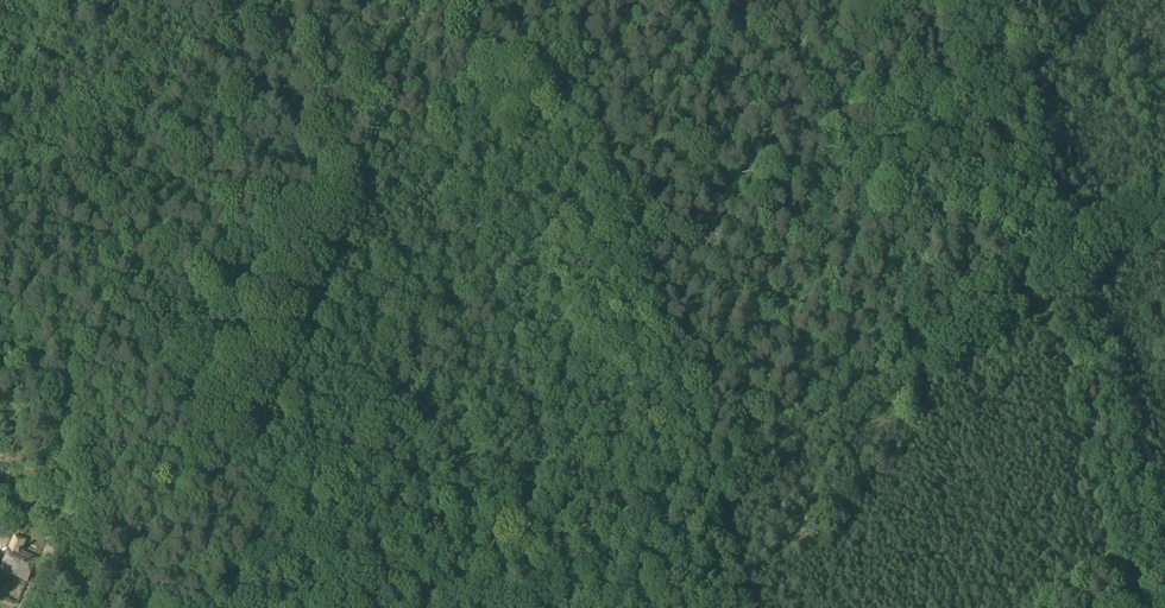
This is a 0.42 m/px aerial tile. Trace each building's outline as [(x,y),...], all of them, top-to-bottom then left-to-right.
[(51,525),(44,542),(55,546),(62,529),(65,521),(56,517),(52,526),(51,525)] [(9,548),(0,570),(0,571),(27,583),(36,560),(21,553),(26,541),(13,536),(8,548),(9,548)]
